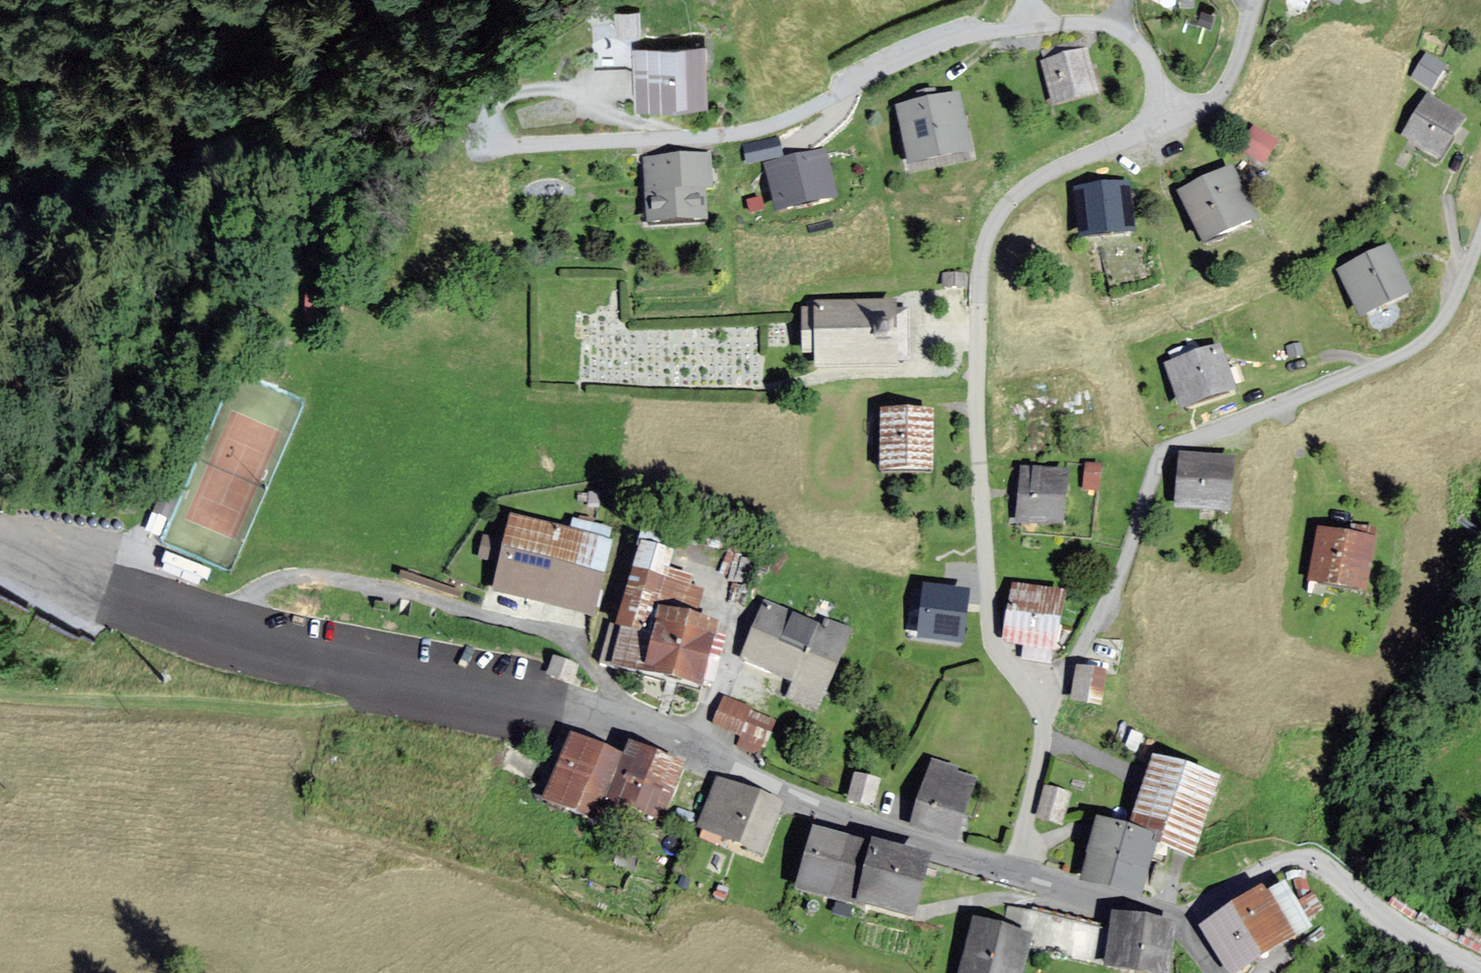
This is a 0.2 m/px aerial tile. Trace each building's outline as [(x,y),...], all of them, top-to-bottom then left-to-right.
[(614,39),(638,38),(637,10),(612,12),(614,39)] [(638,50),(639,104),(704,103),(703,49),(638,50)] [(1084,54),(1045,65),(1056,105),(1095,94),(1084,54)] [(1426,58),(1413,79),(1431,90),(1444,69),(1426,58)] [(956,101),(900,113),(911,165),(967,154),(956,101)] [(1428,101),(1405,137),(1438,158),(1462,122),(1428,101)] [(1253,131),(1241,150),(1263,163),(1274,144),(1253,131)] [(745,146),(748,162),(778,156),(775,140),(745,146)] [(822,155),(767,167),(778,211),(832,199),(822,155)] [(646,162),(651,226),(703,222),(701,192),(709,192),(707,157),(646,162)] [(1228,174),(1184,195),(1207,244),(1251,223),(1228,174)] [(1124,188),(1076,194),(1082,238),(1129,232),(1124,188)] [(1389,252),(1339,274),(1360,320),(1409,298),(1389,252)] [(965,276),(944,276),(944,288),(965,288),(965,276)] [(893,359),(906,359),(906,313),(894,313),(894,306),(814,307),(814,314),(803,314),(804,354),(817,354),(817,368),(894,367),(893,359)] [(1169,369),(1182,409),(1230,394),(1218,354),(1169,369)] [(1029,414),(1028,451),(1038,451),(1039,445),(1048,445),(1049,415),(1029,414)] [(882,417),(881,472),(929,472),(930,417),(882,417)] [(1183,458),(1179,510),(1225,513),(1229,461),(1183,458)] [(1086,467),(1084,489),(1097,489),(1098,468),(1086,467)] [(1065,476),(1021,471),(1016,522),(1060,527),(1065,476)] [(570,532),(514,519),(498,589),(592,610),(610,527),(573,518),(570,532)] [(607,660),(706,689),(723,630),(697,622),(709,581),(672,570),(683,534),(647,524),(607,660)] [(1371,543),(1320,533),(1311,581),(1362,590),(1371,543)] [(1014,590),(1006,641),(1027,644),(1025,658),(1049,662),(1059,597),(1014,590)] [(965,595),(924,591),(919,641),(960,645),(965,595)] [(766,598),(751,631),(842,672),(862,627),(833,614),(828,626),(766,598)] [(842,672),(751,631),(740,660),(794,684),(788,697),(821,711),(842,672)] [(1104,677),(1078,673),(1073,702),(1099,707),(1104,677)] [(714,723),(740,733),(736,744),(764,755),(778,718),(724,697),(714,723)] [(626,755),(571,733),(545,798),(596,818),(603,801),(666,826),(690,768),(630,745),(626,755)] [(933,760),(914,824),(962,838),(981,774),(933,760)] [(1083,875),(1140,893),(1154,849),(1197,862),(1222,782),(1160,762),(1137,837),(1099,825),(1083,875)] [(855,774),(848,798),(874,806),(882,782),(855,774)] [(717,777),(697,823),(763,851),(783,805),(717,777)] [(1049,786),(1040,815),(1061,821),(1070,792),(1049,786)] [(933,861),(817,831),(802,888),(918,918),(933,861)] [(1208,930),(1236,972),(1313,928),(1290,889),(1272,898),(1269,894),(1208,930)] [(1029,946),(1106,962),(1114,928),(1009,904),(1004,925),(1033,933),(1029,946)] [(973,916),(959,972),(1021,972),(1029,946),(1033,933),(1004,925),(973,916)] [(1106,962),(1158,972),(1170,972),(1179,931),(1116,917),(1114,928),(1106,962)]
